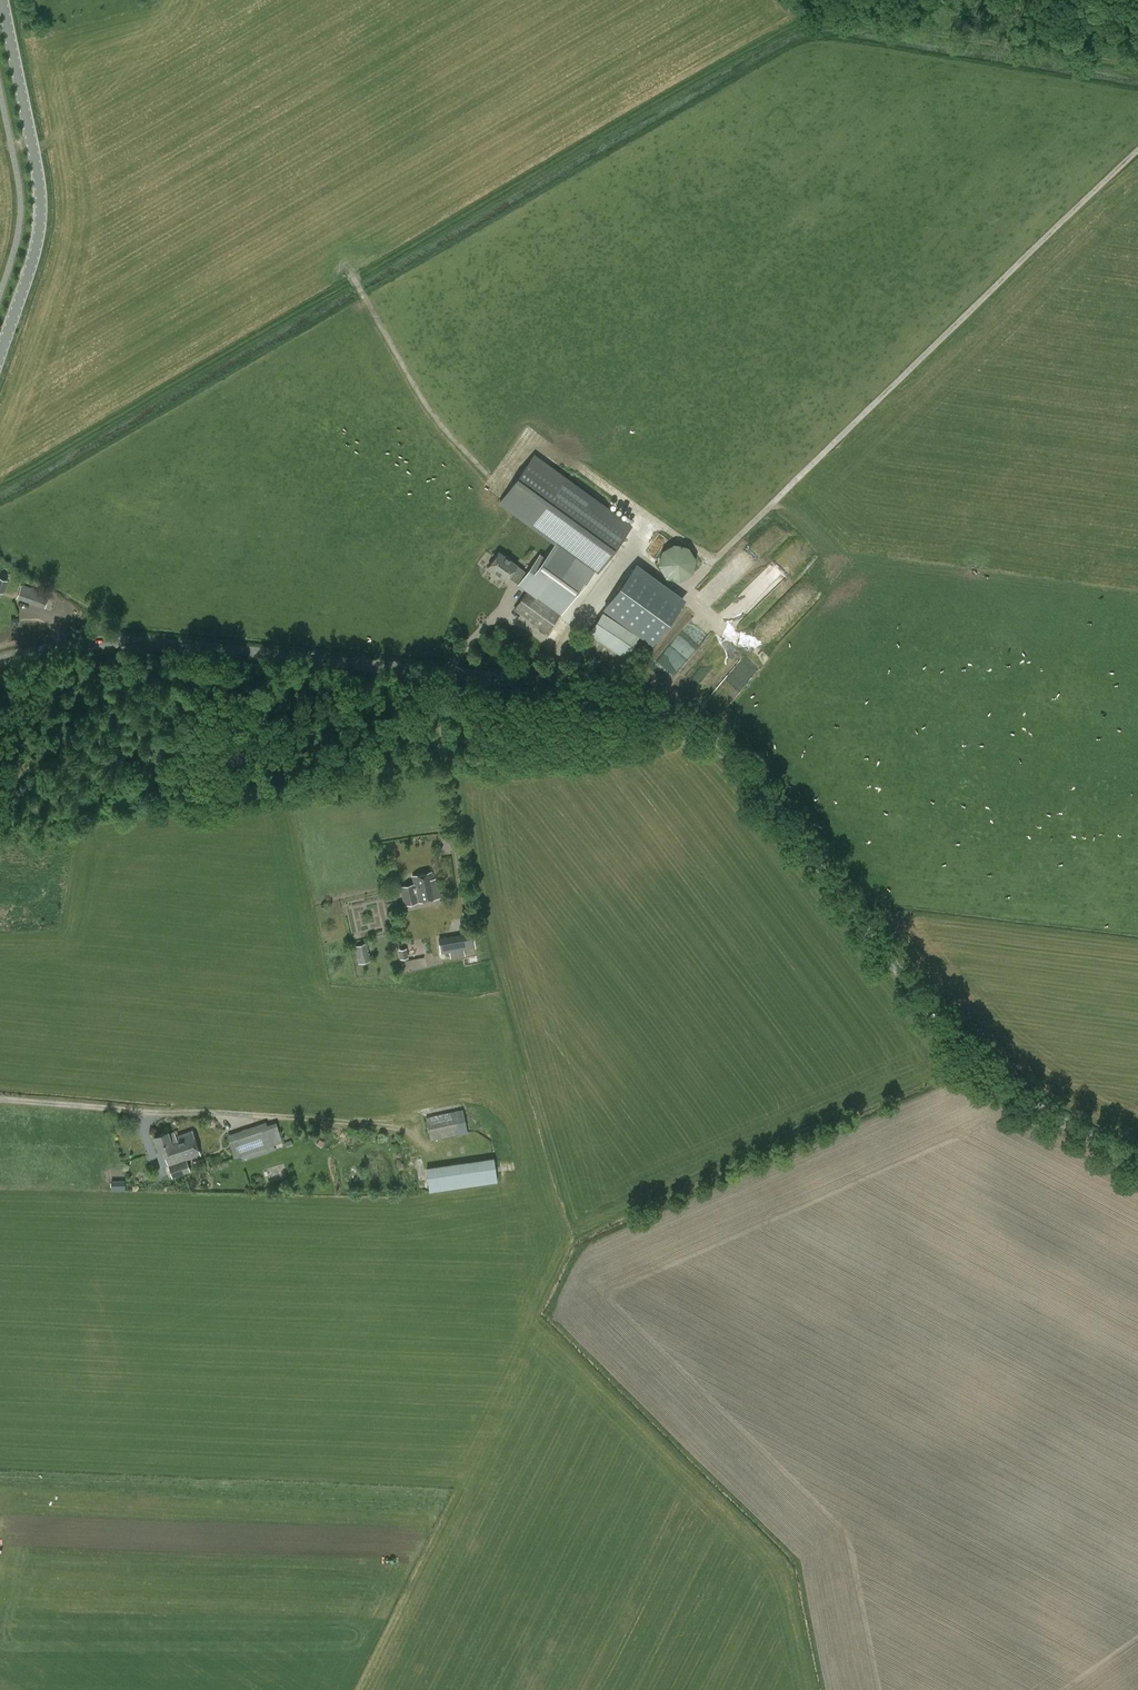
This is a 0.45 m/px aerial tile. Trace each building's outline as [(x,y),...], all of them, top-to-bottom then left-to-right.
[(527,572),(516,565),(498,552),(488,567),(506,580),(508,576),(518,584),(517,585),(526,591),(513,609),(546,633),(581,584),(559,567),(570,553),(597,572),(632,523),(615,511),(613,514),(566,480),(567,477),(534,453),(498,503),(532,528),(533,526),(551,539),(547,545),(546,544),(527,572)] [(688,546),(674,543),(661,550),(658,564),(665,577),(680,581),(692,573),(696,559),(688,546)] [(684,599),(636,564),(607,603),(656,639),(684,599)] [(50,594),(21,584),(16,598),(45,608),(50,594)] [(641,633),(605,608),(582,641),(619,666),(641,633)] [(412,875),(413,883),(400,886),(404,905),(418,902),(437,898),(432,871),(412,875)] [(473,931),(438,936),(440,953),(450,952),(451,957),(464,955),(464,949),(475,948),(473,931)] [(358,963),(372,960),(370,952),(369,953),(368,949),(369,949),(367,942),(354,945),(358,963)] [(430,1140),(493,1126),(488,1103),(425,1117),(430,1140)] [(234,1132),(227,1135),(235,1158),(242,1155),(242,1156),(273,1145),(265,1121),(234,1132)] [(185,1173),(172,1138),(170,1138),(168,1131),(154,1136),(159,1151),(163,1150),(168,1165),(172,1178),(185,1173)] [(191,1171),(187,1159),(200,1154),(191,1131),(172,1138),(185,1173),(191,1171)] [(424,1166),(427,1191),(496,1181),(492,1156),(424,1166)]
